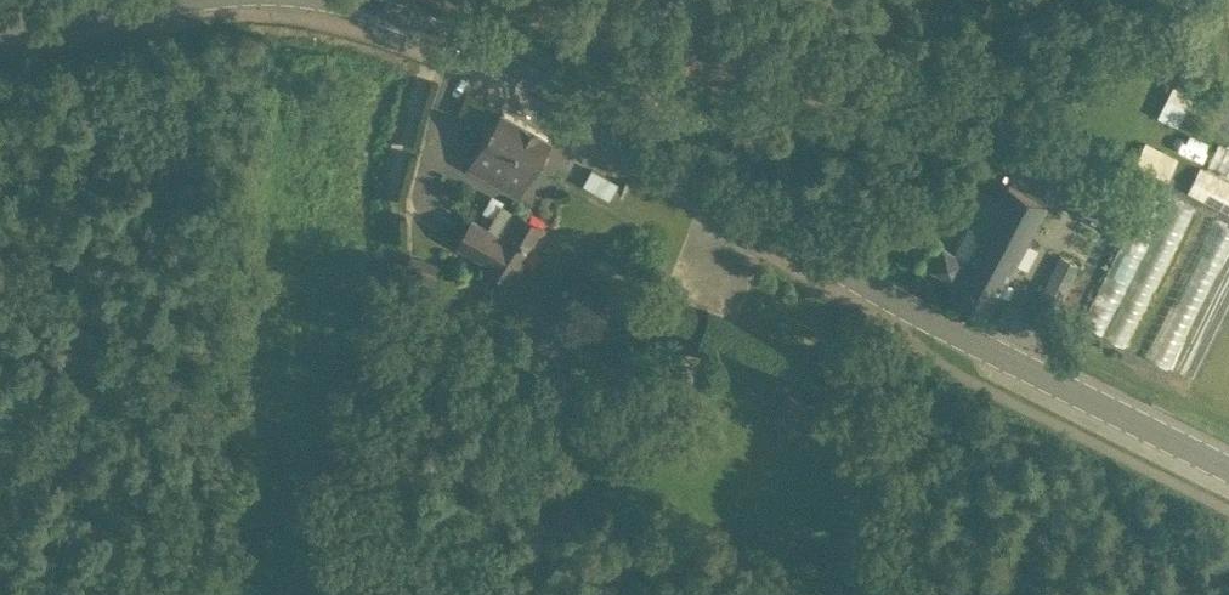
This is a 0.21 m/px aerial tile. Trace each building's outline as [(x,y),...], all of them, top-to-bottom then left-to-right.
[(1174,81),(1158,114),(1179,125),(1188,105),(1197,110),(1204,96),(1174,81)] [(502,108),(470,163),(520,192),(552,137),(502,108)] [(988,313),(998,293),(1047,200),(1070,155),(1034,136),(1010,181),(1002,197),(979,185),(961,221),(968,225),(955,250),(943,244),(932,266),(954,277),(955,275),(958,276),(950,293),(988,313)] [(1146,140),(1136,161),(1168,177),(1178,157),(1146,140)] [(1207,163),(1228,174),(1228,147),(1217,141),(1207,163)] [(1188,190),(1228,211),(1228,180),(1201,165),(1188,190)] [(583,183),(609,198),(619,182),(593,167),(583,183)] [(484,261),(512,278),(544,225),(518,209),(501,237),(469,218),(458,238),(487,256),(484,261)] [(1039,301),(1040,301),(1056,310),(1081,262),(1063,254),(1039,301)] [(641,333),(651,308),(629,299),(619,325),(641,333)] [(786,391),(776,410),(809,430),(820,410),(786,391)] [(649,438),(650,421),(634,420),(633,437),(649,438)]
